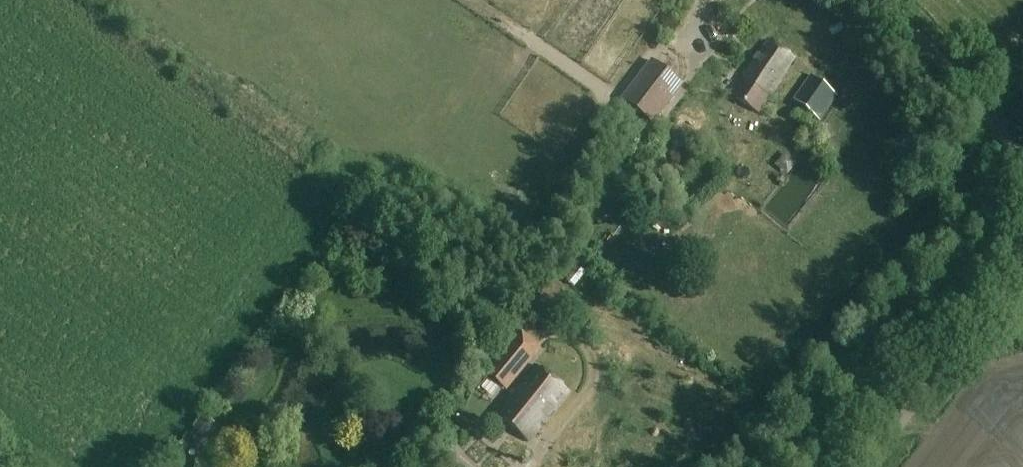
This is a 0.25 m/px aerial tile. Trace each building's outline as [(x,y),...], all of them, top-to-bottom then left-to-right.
[(732,100),(757,116),(768,98),(767,97),(790,60),(765,44),(743,80),(744,81),(732,100)] [(651,61),(621,100),(653,124),(683,86),(651,61)] [(808,75),(791,100),(800,107),(817,119),(819,120),(837,95),(808,75)] [(815,171),(820,164),(814,159),(809,166),(815,171)] [(541,314),(551,301),(542,293),(531,306),(541,314)] [(518,330),(483,370),(506,390),(540,350),(538,349),(539,347),(518,330)] [(498,418),(499,419),(527,442),(540,423),(542,425),(566,393),(545,377),(531,367),(500,406),(505,409),(498,418)] [(470,422),(459,414),(453,422),(464,431),(470,422)] [(204,416),(198,423),(208,430),(214,424),(204,416)] [(0,459),(0,466),(9,466),(0,459)]
